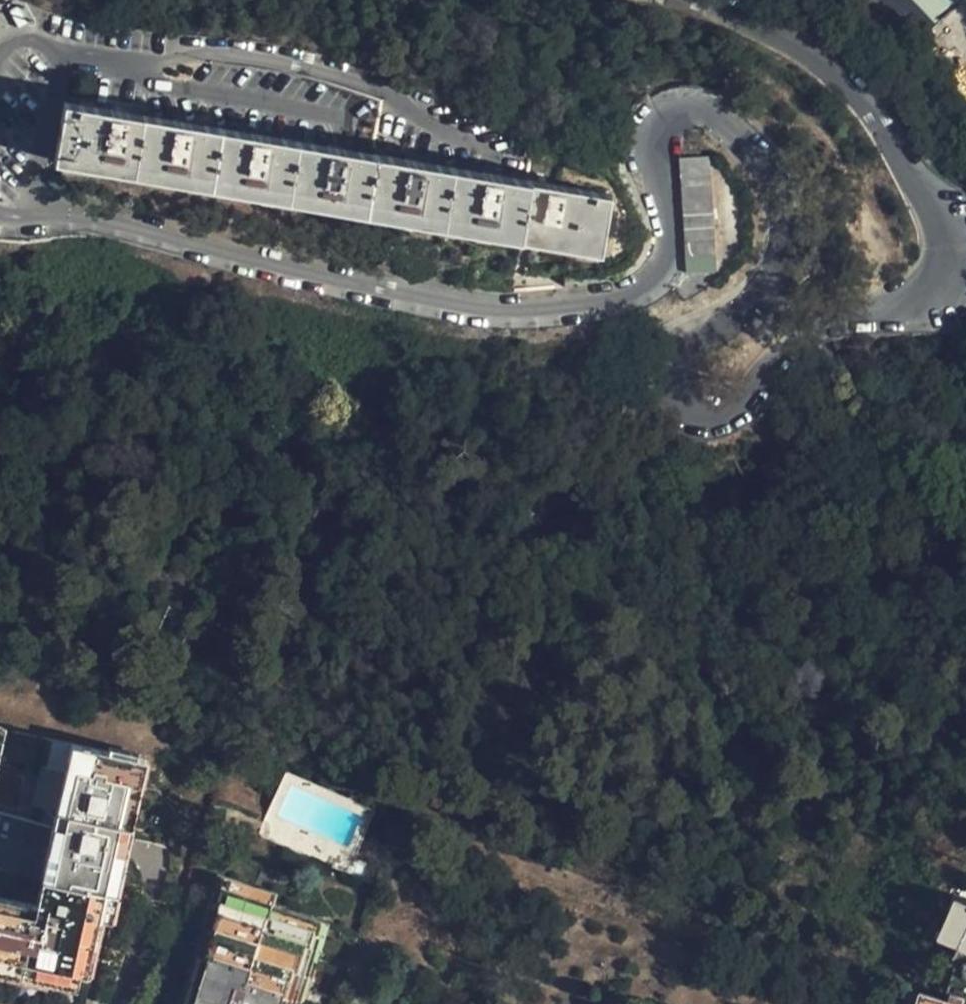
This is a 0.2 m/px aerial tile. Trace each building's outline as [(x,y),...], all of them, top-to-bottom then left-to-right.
[(910,46),(959,0),(866,0),(910,46)] [(596,254),(606,195),(521,179),(449,168),(364,154),(266,138),(100,109),(60,102),(54,139),(51,161),(118,173),(195,186),(268,199),(347,212),(456,230),(535,244),(596,254)] [(680,231),(684,274),(716,273),(711,235),(708,158),(677,160),(678,192),(680,231)] [(59,803),(69,741),(49,738),(39,800),(59,803)] [(119,890),(131,844),(153,758),(131,752),(81,741),(65,800),(52,851),(40,900),(0,889),(0,966),(77,985),(80,972),(87,974),(92,953),(102,916),(111,918),(119,890)] [(273,903),(221,887),(204,937),(191,981),(183,1003),(294,1003),(301,980),(317,931),(270,916),(273,903)] [(965,981),(965,927),(934,917),(920,967),(965,981)] [(388,991),(383,1003),(409,1003),(408,1003),(402,998),(388,991)]
